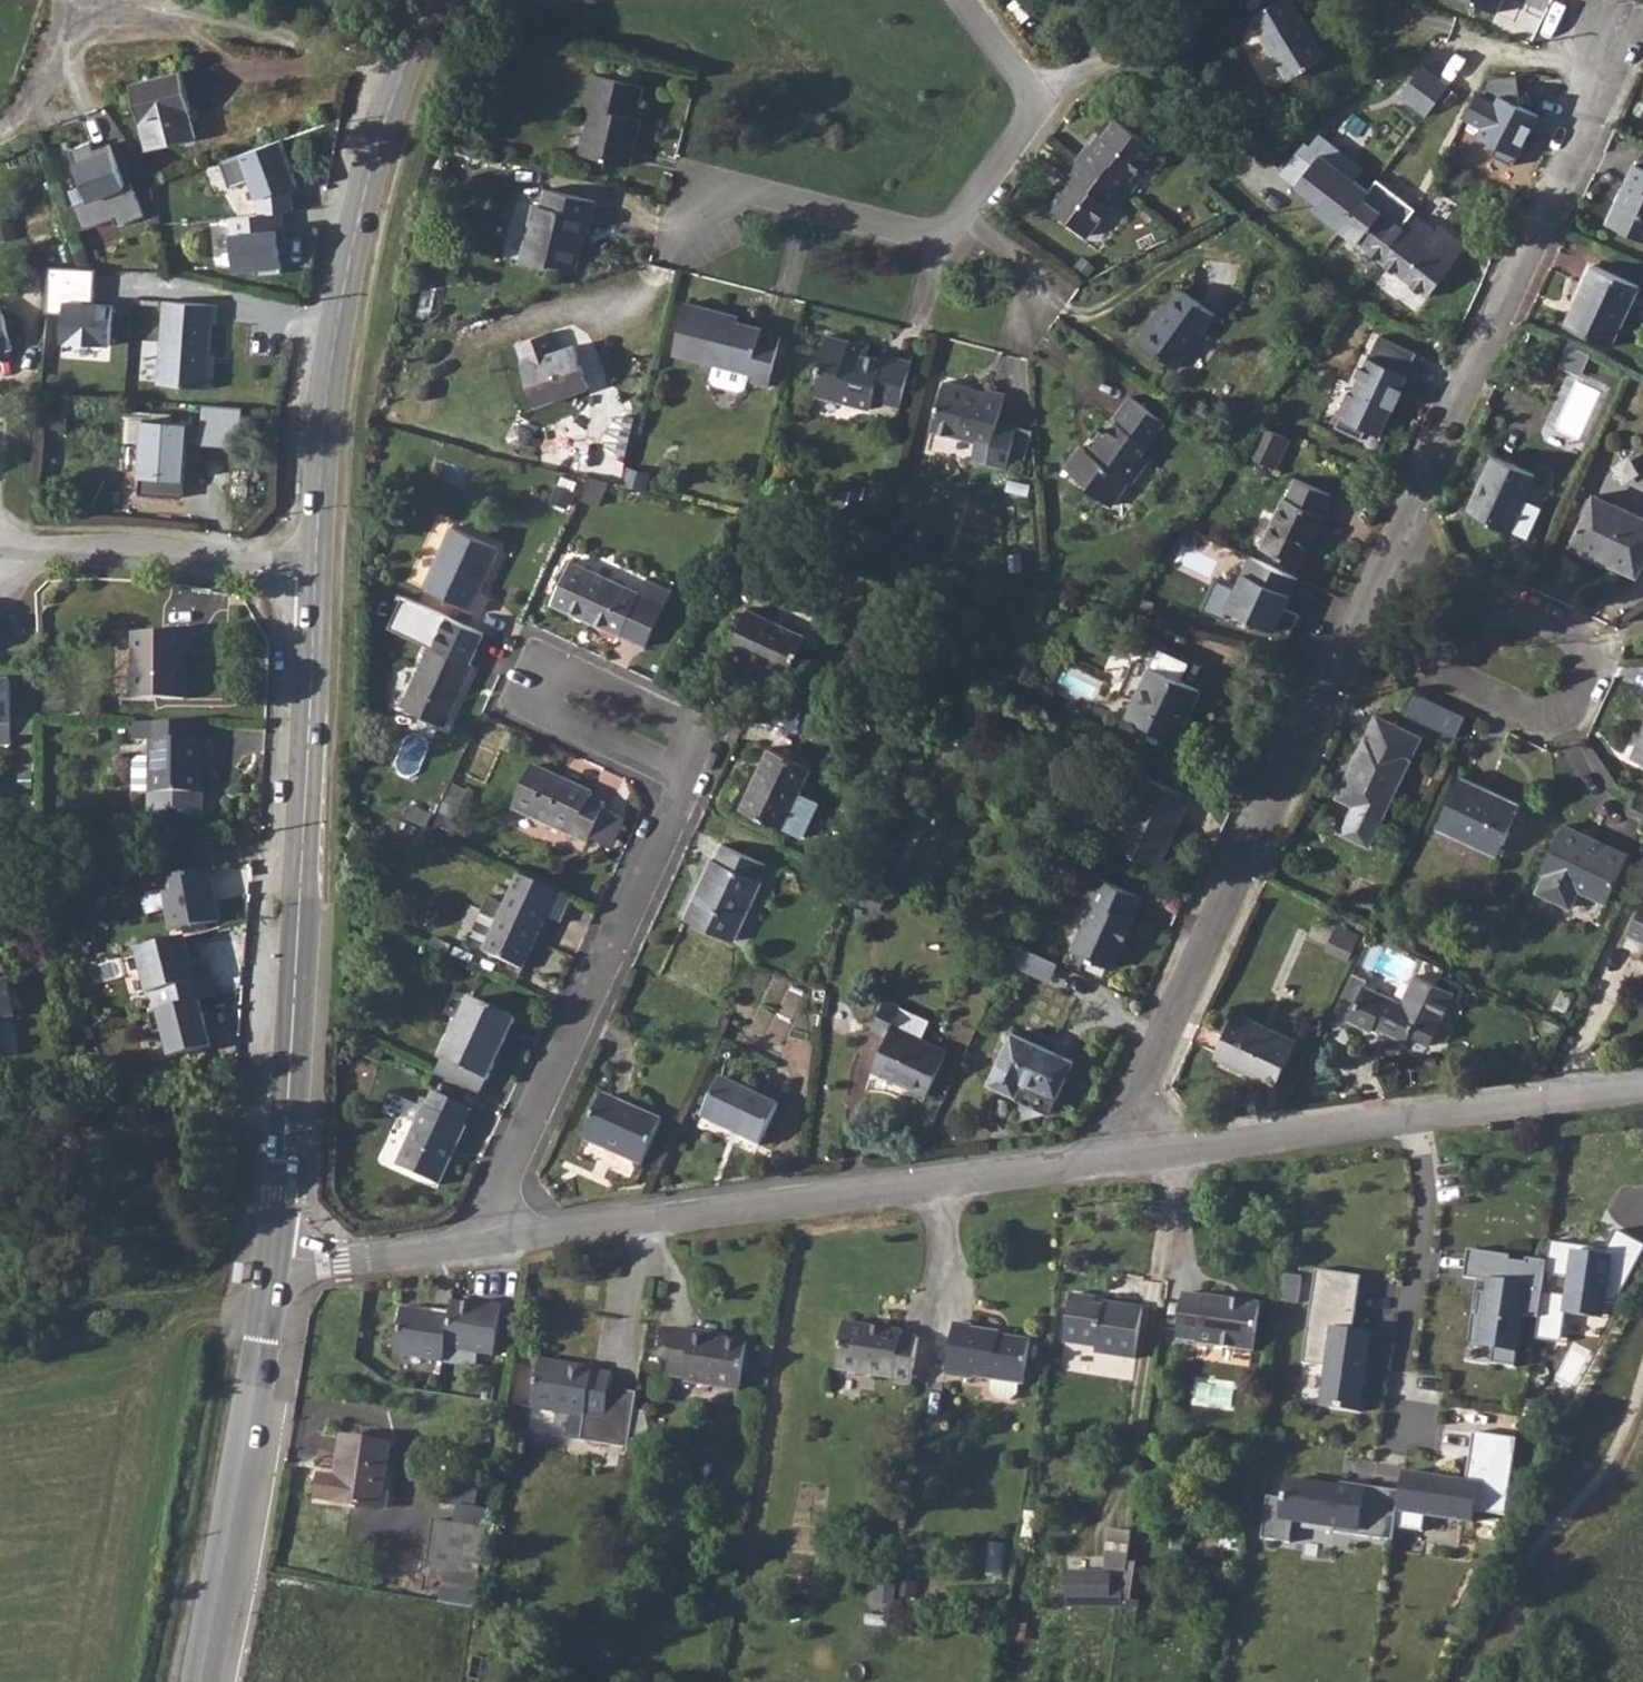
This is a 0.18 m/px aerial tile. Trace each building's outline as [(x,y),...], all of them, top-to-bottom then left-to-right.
[(1292,0),(1279,0),(1250,17),(1288,81),(1327,57),(1292,0)] [(1503,0),(1469,0),(1497,13),(1503,0)] [(1448,85),(1421,64),(1398,94),(1425,115),(1448,85)] [(191,109),(182,72),(131,85),(140,122),(141,122),(148,150),(197,138),(190,110),(191,109)] [(637,118),(643,86),(594,74),(587,108),(592,109),(581,154),(630,166),(641,119),(637,118)] [(1225,92),(1215,78),(1202,87),(1212,101),(1225,92)] [(1132,180),(1156,148),(1117,118),(1095,147),(1089,143),(1066,174),(1072,178),(1050,207),(1089,237),(1113,205),(1119,210),(1138,184),(1132,180)] [(1305,143),(1282,173),(1320,204),(1316,210),(1383,262),(1407,230),(1403,227),(1417,209),(1378,179),(1368,192),(1355,181),(1364,169),(1320,135),(1310,147),(1305,143)] [(72,203),(81,228),(114,216),(116,223),(144,213),(132,181),(125,183),(110,142),(93,149),(90,141),(70,148),(88,197),(72,203)] [(280,142),(219,165),(226,187),(247,180),(251,200),(256,200),(257,215),(283,212),(297,210),(296,188),(280,142)] [(1635,165),(1617,203),(1622,205),(1612,227),(1642,241),(1642,168),(1635,165)] [(588,234),(596,200),(547,189),(542,205),(536,204),(521,261),(546,267),(552,264),(577,270),(583,244),(580,243),(583,233),(588,234)] [(289,267),(283,212),(257,215),(249,216),(251,233),(227,236),(231,273),(289,267)] [(1407,230),(1383,262),(1429,297),(1466,245),(1440,226),(1436,232),(1417,217),(1407,230)] [(1097,267),(1084,256),(1076,265),(1089,277),(1097,267)] [(1611,347),(1640,286),(1595,265),(1566,325),(1611,347)] [(92,269),(46,267),(44,315),(60,316),(58,345),(109,347),(111,305),(90,304),(92,269)] [(217,307),(218,288),(164,283),(157,369),(204,373),(211,306),(217,307)] [(0,286),(0,337),(12,333),(0,286)] [(1177,368),(1216,314),(1180,289),(1142,343),(1177,368)] [(740,316),(686,303),(674,354),(715,365),(712,379),(715,384),(740,390),(745,387),(747,379),(769,385),(781,335),(762,330),(762,328),(738,321),(740,316)] [(558,351),(552,331),(517,343),(524,363),(521,364),(536,406),(590,388),(575,345),(558,351)] [(883,358),(848,349),(850,341),(827,335),(818,370),(821,370),(815,395),(871,410),(873,401),(899,408),(912,362),(884,354),(883,358)] [(1418,353),(1380,336),(1336,427),(1362,440),(1367,429),(1381,436),(1410,375),(1408,375),(1418,353)] [(1589,356),(1570,347),(1562,366),(1581,374),(1589,356)] [(972,389),(945,382),(933,430),(976,441),(971,461),(1007,470),(1010,458),(1023,462),(1032,430),(999,422),(1006,394),(987,389),(985,394),(971,391),(972,389)] [(1142,454),(1166,422),(1131,396),(1113,420),(1116,422),(1102,441),(1100,439),(1090,452),(1081,446),(1066,468),(1091,485),(1088,488),(1114,507),(1149,459),(1142,454)] [(194,435),(196,412),(127,407),(125,431),(144,433),(139,483),(185,487),(189,434),(194,435)] [(635,417),(625,415),(622,427),(632,429),(635,417)] [(1290,438),(1263,426),(1249,456),(1276,469),(1290,438)] [(632,431),(621,429),(619,440),(629,443),(632,431)] [(629,444),(618,442),(616,453),(626,456),(629,444)] [(1525,500),(1536,475),(1494,455),(1467,512),(1510,532),(1511,530),(1529,538),(1543,507),(1525,500)] [(628,466),(623,485),(646,492),(651,472),(628,466)] [(608,481),(591,477),(582,499),(597,506),(608,481)] [(1322,514),(1331,494),(1296,478),(1287,499),(1284,497),(1261,548),(1301,566),(1325,515),(1322,514)] [(575,492),(557,484),(550,501),(568,510),(575,492)] [(1642,563),(1642,518),(1594,496),(1571,546),(1637,576),(1642,563)] [(868,523),(850,519),(848,530),(866,533),(868,523)] [(900,521),(892,519),(888,535),(901,539),(903,527),(900,521)] [(930,529),(918,526),(915,538),(927,541),(930,529)] [(490,567),(498,552),(453,530),(424,592),(476,619),(486,598),(472,590),(483,565),(490,567)] [(901,539),(888,535),(884,550),(950,566),(952,555),(922,549),(923,544),(901,539)] [(1299,578),(1252,556),(1228,609),(1290,636),(1300,614),(1286,607),(1299,578)] [(647,577),(641,592),(571,561),(551,603),(647,646),(674,590),(647,577)] [(789,673),(806,636),(749,608),(731,647),(789,673)] [(191,641),(190,622),(134,619),(133,655),(128,655),(129,687),(182,688),(185,641),(191,641)] [(466,666),(473,651),(441,635),(432,653),(428,650),(400,708),(442,729),(470,670),(466,666)] [(1178,740),(1202,689),(1181,680),(1189,662),(1161,649),(1153,667),(1151,666),(1127,717),(1178,740)] [(14,666),(0,666),(0,731),(16,730),(14,666)] [(1430,726),(1440,704),(1413,691),(1403,713),(1430,726)] [(1466,716),(1440,704),(1430,726),(1456,738),(1466,716)] [(200,727),(201,709),(138,707),(137,726),(149,727),(149,749),(138,748),(133,753),(132,781),(150,781),(148,809),(201,811),(202,783),(203,727),(200,727)] [(1369,847),(1421,736),(1376,715),(1337,797),(1355,806),(1342,833),(1369,847)] [(1633,758),(1642,763),(1642,737),(1633,758)] [(783,828),(812,766),(771,747),(742,808),(783,828)] [(584,842),(600,811),(602,808),(587,801),(592,794),(532,765),(508,810),(583,845),(584,842)] [(1159,867),(1192,796),(1146,774),(1145,776),(1125,767),(1109,801),(1129,810),(1112,845),(1159,867)] [(1496,857),(1522,804),(1462,775),(1437,828),(1496,857)] [(456,832),(470,792),(453,786),(439,826),(456,832)] [(1637,794),(1628,813),(1630,815),(1642,821),(1642,797),(1637,794)] [(1625,860),(1628,853),(1565,824),(1542,873),(1545,874),(1537,892),(1571,907),(1579,890),(1606,902),(1616,880),(1627,885),(1635,864),(1625,860)] [(759,880),(767,864),(723,844),(715,859),(713,858),(685,919),(734,941),(762,881),(759,880)] [(205,859),(157,868),(166,919),(214,910),(205,859)] [(1092,899),(1102,877),(1087,870),(1077,893),(1092,899)] [(1133,917),(1143,895),(1102,877),(1092,899),(1094,900),(1073,949),(1113,968),(1136,918),(1133,917)] [(889,894),(862,881),(854,898),(881,911),(889,894)] [(518,973),(546,913),(508,895),(504,893),(499,893),(493,895),(489,898),(485,903),(464,947),(518,973)] [(1628,934),(1642,941),(1642,901),(1628,934)] [(1349,959),(1360,936),(1339,926),(1329,950),(1349,959)] [(180,927),(133,939),(149,1001),(195,989),(210,985),(203,961),(190,964),(180,927)] [(1058,961),(1017,942),(1009,960),(1050,980),(1058,961)] [(1348,1020),(1365,984),(1368,979),(1353,972),(1331,1019),(1346,1026),(1348,1020)] [(1365,984),(1348,1020),(1372,1031),(1375,1026),(1407,1042),(1409,1038),(1429,1047),(1454,993),(1415,974),(1402,1002),(1365,984)] [(149,1001),(144,1002),(149,1022),(158,1020),(164,1045),(206,1035),(195,989),(149,1001)] [(511,1020),(468,998),(436,1058),(481,1080),(511,1020)] [(931,1020),(886,999),(872,1029),(887,1036),(872,1069),(928,1095),(948,1051),(922,1038),(931,1020)] [(1276,1084),(1296,1041),(1236,1013),(1215,1056),(1276,1084)] [(1074,1060),(1013,1032),(990,1083),(1050,1111),(1074,1060)] [(759,1145),(779,1105),(722,1078),(702,1118),(759,1145)] [(451,1120),(458,1105),(428,1090),(419,1107),(414,1104),(387,1160),(428,1179),(456,1124),(451,1120)] [(662,1121),(604,1095),(584,1140),(643,1165),(662,1121)] [(1508,1250),(1466,1243),(1462,1272),(1487,1275),(1485,1286),(1474,1285),(1466,1338),(1492,1341),(1490,1357),(1513,1360),(1521,1309),(1537,1311),(1545,1255),(1525,1252),(1524,1256),(1508,1254),(1508,1250)] [(1313,1399),(1352,1405),(1364,1328),(1344,1325),(1352,1271),(1308,1264),(1294,1357),(1319,1361),(1313,1399)] [(404,1302),(397,1349),(445,1356),(447,1342),(495,1349),(503,1299),(486,1296),(485,1300),(454,1295),(453,1306),(434,1303),(433,1306),(404,1302)] [(1134,1360),(1144,1312),(1099,1305),(1099,1302),(1076,1299),(1068,1344),(1102,1351),(1100,1356),(1134,1360)] [(1255,1352),(1260,1308),(1188,1300),(1184,1346),(1255,1352)] [(904,1336),(904,1331),(848,1321),(840,1370),(895,1378),(895,1384),(914,1386),(921,1339),(904,1336)] [(680,1377),(687,1328),(674,1327),(667,1375),(680,1377)] [(692,1329),(687,1328),(680,1377),(686,1378),(686,1380),(738,1389),(744,1342),(692,1333),(692,1329)] [(992,1387),(1023,1393),(1025,1393),(1033,1348),(1003,1344),(1003,1340),(975,1336),(975,1333),(957,1329),(947,1386),(973,1391),(976,1384),(992,1387)] [(596,1369),(596,1363),(541,1355),(532,1403),(587,1413),(584,1438),(629,1444),(638,1388),(634,1388),(633,1395),(611,1392),(612,1384),(614,1370),(596,1369)] [(381,1494),(390,1428),(344,1420),(341,1457),(325,1456),(321,1484),(381,1494)] [(1503,1514),(1514,1438),(1471,1432),(1464,1481),(1401,1472),(1398,1491),(1393,1527),(1420,1531),(1423,1514),(1471,1521),(1472,1510),(1503,1514)] [(455,1501),(479,1503),(482,1479),(457,1476),(455,1501)] [(1330,1532),(1390,1541),(1393,1527),(1398,1491),(1340,1482),(1339,1488),(1284,1480),(1281,1499),(1266,1497),(1260,1539),(1287,1543),(1291,1520),(1331,1527),(1330,1532)] [(475,1608),(490,1509),(460,1503),(456,1522),(436,1520),(428,1567),(443,1569),(438,1601),(475,1608)] [(1107,1568),(1129,1570),(1133,1530),(1111,1528),(1107,1568)] [(1153,1558),(1132,1554),(1129,1579),(1127,1594),(1147,1598),(1153,1558)] [(1056,1605),(1125,1605),(1127,1594),(1129,1579),(1107,1579),(1107,1570),(1057,1572),(1056,1605)]
